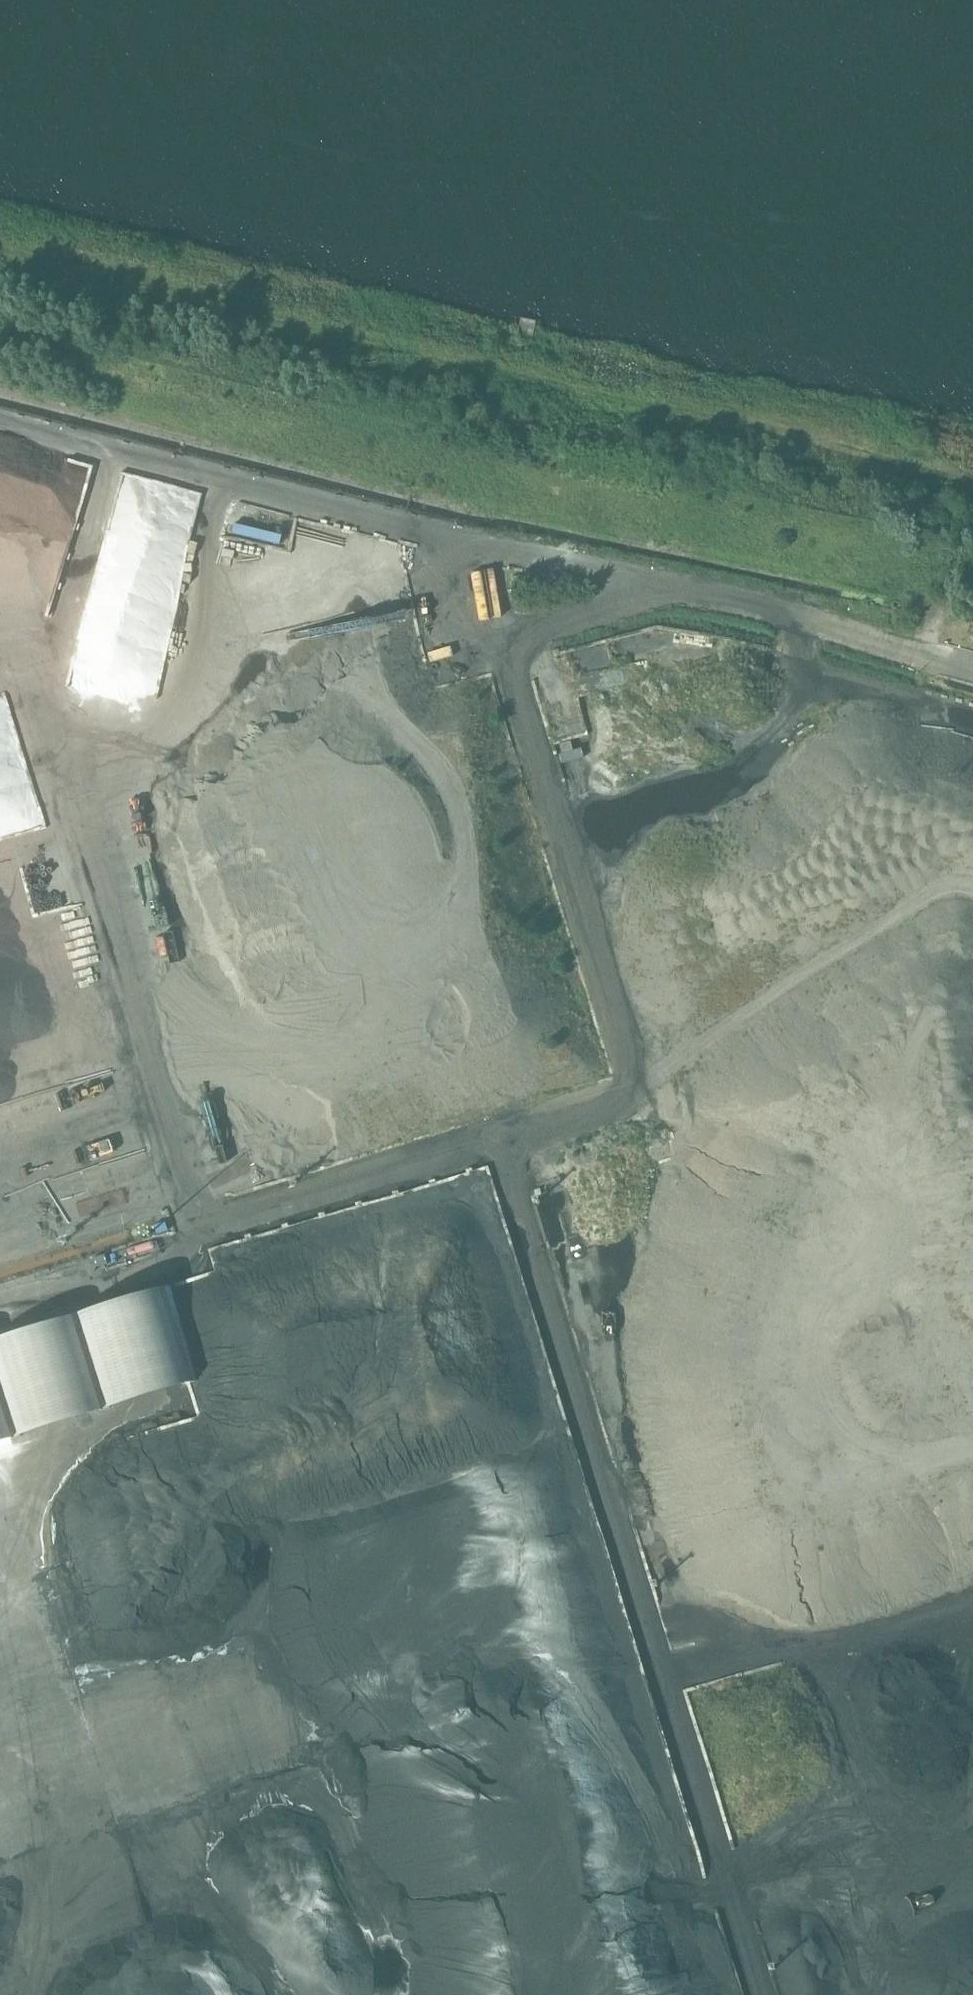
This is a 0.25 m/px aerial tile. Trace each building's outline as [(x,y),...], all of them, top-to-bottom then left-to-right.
[(462,620),(504,613),(500,588),(493,589),(489,569),(454,575),(462,620)] [(36,1152),(3,1164),(10,1186),(44,1175),(36,1152)]
